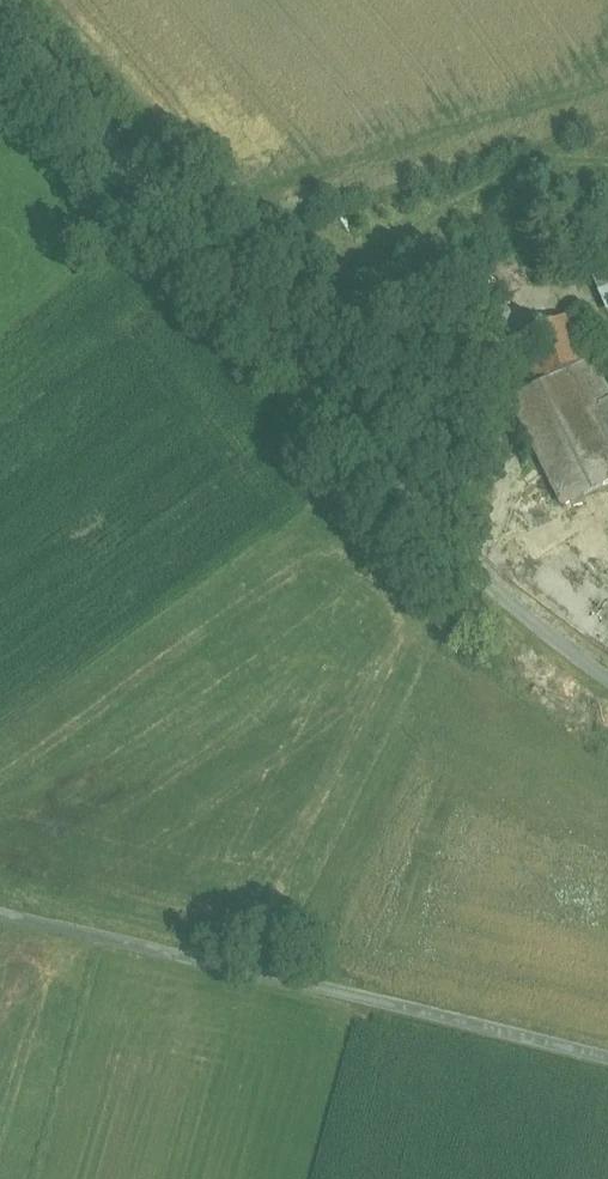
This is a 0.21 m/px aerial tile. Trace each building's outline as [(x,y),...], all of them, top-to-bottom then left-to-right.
[(607,307),(607,263),(592,269),(607,307)] [(516,345),(538,387),(568,372),(589,415),(607,405),(607,392),(607,391),(570,318),(516,345)] [(568,372),(538,387),(511,401),(564,508),(607,486),(607,452),(589,415),(568,372)] [(589,415),(607,452),(607,405),(589,415)]
